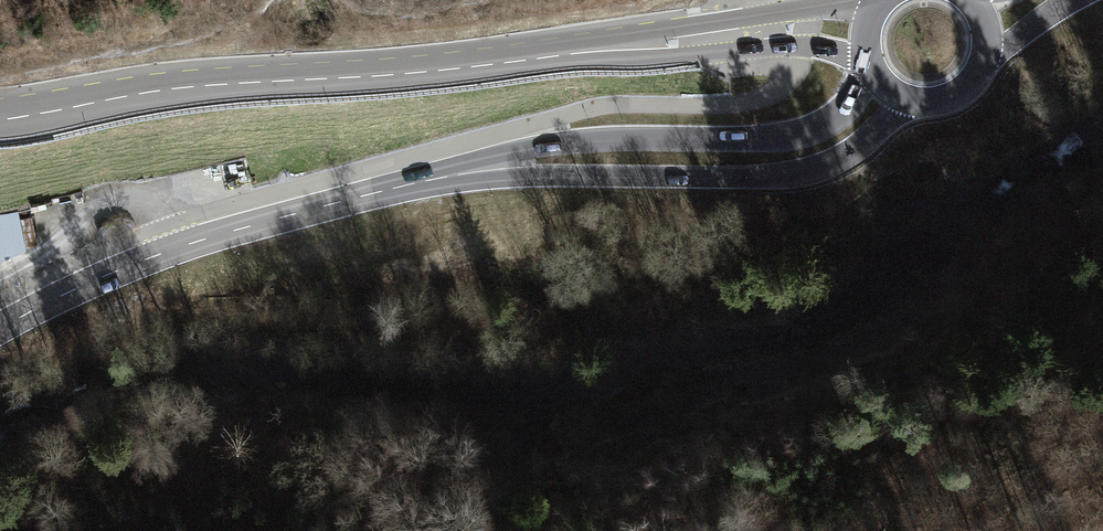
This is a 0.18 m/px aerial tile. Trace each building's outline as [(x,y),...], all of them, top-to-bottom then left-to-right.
[(30,260),(20,208),(0,211),(0,265),(30,260)]
